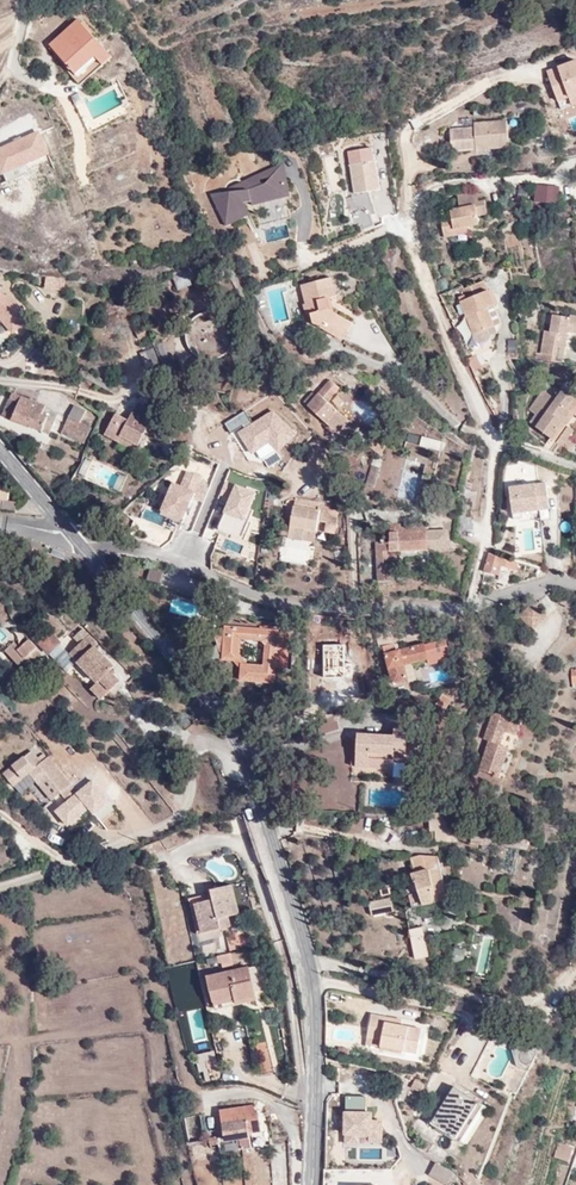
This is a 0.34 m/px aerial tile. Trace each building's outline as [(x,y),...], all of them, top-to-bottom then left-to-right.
[(514,0),(502,0),(504,11),(516,9),(514,0)] [(69,74),(92,58),(100,52),(77,21),(46,43),(69,74)] [(100,52),(92,58),(98,66),(107,59),(100,52)] [(507,121),(489,122),(489,126),(450,130),(451,153),(509,149),(507,121)] [(46,129),(0,149),(0,173),(2,178),(5,177),(8,184),(32,174),(29,166),(57,154),(46,129)] [(373,155),(360,157),(361,166),(374,163),(373,155)] [(361,166),(360,157),(345,161),(352,191),(379,186),(374,163),(361,166)] [(559,204),(559,185),(535,184),(534,204),(559,204)] [(443,243),(455,240),(454,233),(467,230),(479,227),(477,215),(492,211),(489,201),(480,202),(477,193),(460,196),(463,209),(450,211),(451,216),(437,219),(443,243)] [(298,208),(295,194),(252,201),(257,231),(268,229),(267,223),(288,220),(290,227),(310,224),(308,206),(298,208)] [(454,233),(455,240),(469,237),(467,230),(454,233)] [(197,265),(177,274),(185,289),(194,285),(192,280),(202,276),(197,265)] [(332,295),(327,277),(296,284),(301,303),(304,302),(311,323),(314,319),(323,324),(320,328),(336,335),(344,319),(325,310),(323,297),(332,295)] [(64,289),(66,280),(46,278),(45,288),(64,289)] [(490,334),(489,331),(494,329),(486,313),(496,308),(490,293),(486,295),(484,289),(480,290),(476,281),(454,289),(458,299),(451,302),(467,343),(474,340),(490,334)] [(13,333),(32,315),(11,295),(0,291),(0,319),(13,333)] [(230,337),(231,329),(230,322),(229,319),(227,316),(223,312),(219,309),(215,307),(212,306),(207,306),(200,307),(195,310),(192,313),(188,318),(186,324),(185,327),(185,332),(186,336),(187,339),(191,345),(194,347),(200,351),(210,352),(214,351),(219,350),(224,346),(227,342),(230,337)] [(494,329),(503,324),(496,308),(486,313),(494,329)] [(526,352),(525,360),(547,363),(549,347),(556,348),(559,333),(575,336),(575,317),(562,315),(561,319),(543,316),(541,331),(535,330),(531,353),(526,352)] [(147,322),(140,325),(144,334),(151,330),(147,322)] [(490,334),(474,340),(477,346),(508,332),(503,324),(494,329),(489,331),(490,334)] [(508,338),(500,338),(499,338),(499,353),(508,353),(508,338)] [(140,353),(145,368),(160,363),(154,347),(140,353)] [(469,358),(474,373),(484,370),(479,354),(469,358)] [(305,406),(331,430),(339,437),(351,424),(328,404),(340,391),(328,381),(305,406)] [(530,390),(519,409),(518,412),(522,415),(517,423),(543,438),(538,446),(549,452),(554,444),(562,449),(569,438),(562,434),(564,429),(560,426),(553,422),(567,398),(553,389),(546,400),(530,390)] [(4,394),(0,403),(0,419),(41,436),(50,414),(48,413),(42,410),(39,417),(34,415),(37,407),(4,394)] [(574,403),(567,398),(553,422),(560,426),(574,403)] [(74,411),(67,423),(82,430),(88,418),(74,411)] [(137,415),(130,423),(148,432),(154,424),(137,415)] [(100,443),(117,453),(121,446),(135,454),(148,432),(130,423),(127,429),(112,421),(100,443)] [(82,430),(67,423),(60,436),(81,448),(87,434),(82,430)] [(435,442),(413,437),(411,446),(432,452),(435,442)] [(168,451),(182,463),(191,454),(188,451),(176,441),(168,451)] [(121,446),(117,453),(132,461),(135,454),(121,446)] [(376,466),(379,450),(372,446),(368,463),(376,466)] [(78,474),(120,492),(127,476),(85,458),(78,474)] [(511,461),(510,486),(529,484),(529,466),(511,461)] [(368,463),(365,469),(374,472),(376,466),(368,463)] [(399,496),(415,498),(416,484),(400,483),(399,496)] [(510,486),(501,487),(504,521),(516,520),(515,512),(540,510),(537,483),(510,486)] [(9,511),(9,503),(3,503),(4,495),(0,495),(0,510),(9,511)] [(288,527),(312,531),(314,522),(320,523),(319,532),(333,534),(336,510),(316,507),(314,512),(290,509),(288,527)] [(460,517),(458,537),(473,538),(476,518),(460,517)] [(381,542),(365,542),(367,581),(383,580),(381,552),(419,550),(419,548),(439,548),(439,531),(417,530),(417,523),(396,523),(396,527),(392,527),(392,524),(381,524),(381,542)] [(311,540),(312,531),(288,527),(286,536),(311,540)] [(493,553),(490,556),(480,552),(474,570),(490,575),(490,574),(496,575),(499,566),(503,566),(505,556),(493,553)] [(147,581),(160,583),(162,572),(149,569),(147,581)] [(544,617),(533,605),(518,620),(530,631),(544,617)] [(62,642),(47,624),(35,634),(51,652),(62,642)] [(233,659),(241,668),(241,678),(275,679),(276,661),(276,657),(276,631),(277,630),(277,627),(233,626),(233,633),(224,633),(224,658),(233,659)] [(66,656),(104,698),(121,683),(111,671),(116,666),(83,629),(74,636),(80,643),(66,656)] [(276,631),(276,657),(288,657),(288,630),(277,630),(276,631)] [(20,647),(14,642),(7,648),(20,663),(23,661),(28,667),(45,654),(30,639),(20,647)] [(426,659),(422,646),(397,653),(395,647),(384,650),(392,684),(411,679),(408,664),(426,659)] [(330,665),(331,674),(343,672),(342,663),(330,665)] [(522,720),(493,711),(483,739),(489,742),(481,769),(492,772),(495,776),(498,777),(511,739),(516,740),(522,720)] [(392,728),(391,736),(391,747),(382,747),(382,736),(356,735),(356,752),(355,768),(393,769),(393,761),(407,762),(409,729),(392,728)] [(391,747),(391,736),(382,736),(382,747),(391,747)] [(40,757),(20,773),(28,784),(37,777),(41,781),(47,777),(60,793),(55,798),(58,802),(47,812),(58,826),(81,807),(40,757)] [(41,781),(38,783),(52,800),(55,798),(60,793),(47,777),(41,781)] [(420,858),(410,859),(413,875),(409,876),(410,880),(404,881),(406,891),(413,889),(415,894),(407,897),(410,909),(442,902),(433,858),(420,858)] [(215,917),(230,914),(238,911),(232,885),(210,889),(212,895),(187,900),(195,935),(218,930),(215,917)] [(394,912),(392,898),(370,902),(372,916),(394,912)] [(233,927),(230,914),(215,917),(218,930),(233,927)] [(423,927),(410,929),(414,954),(427,952),(423,927)] [(474,973),(485,976),(493,937),(475,933),(471,951),(479,952),(474,973)] [(253,1000),(244,964),(205,975),(211,1000),(231,995),(234,1005),(253,1000)] [(416,1053),(421,1024),(370,1014),(366,1036),(379,1038),(378,1044),(416,1053)] [(549,1022),(535,1016),(528,1031),(544,1036),(549,1022)] [(526,1052),(521,1064),(519,1068),(530,1073),(537,1057),(526,1052)] [(481,1107),(466,1098),(469,1091),(445,1079),(426,1117),(435,1121),(431,1127),(431,1128),(458,1144),(481,1107)] [(239,1150),(250,1149),(247,1134),(259,1132),(255,1103),(217,1108),(222,1141),(237,1139),(239,1150)] [(344,1115),(344,1144),(382,1144),(382,1114),(344,1115)] [(186,1118),(188,1140),(200,1139),(199,1117),(186,1118)] [(222,1141),(224,1151),(239,1150),(237,1139),(222,1141)] [(575,1150),(556,1144),(552,1160),(571,1165),(575,1150)] [(434,1163),(427,1175),(445,1184),(452,1173),(434,1163)]
